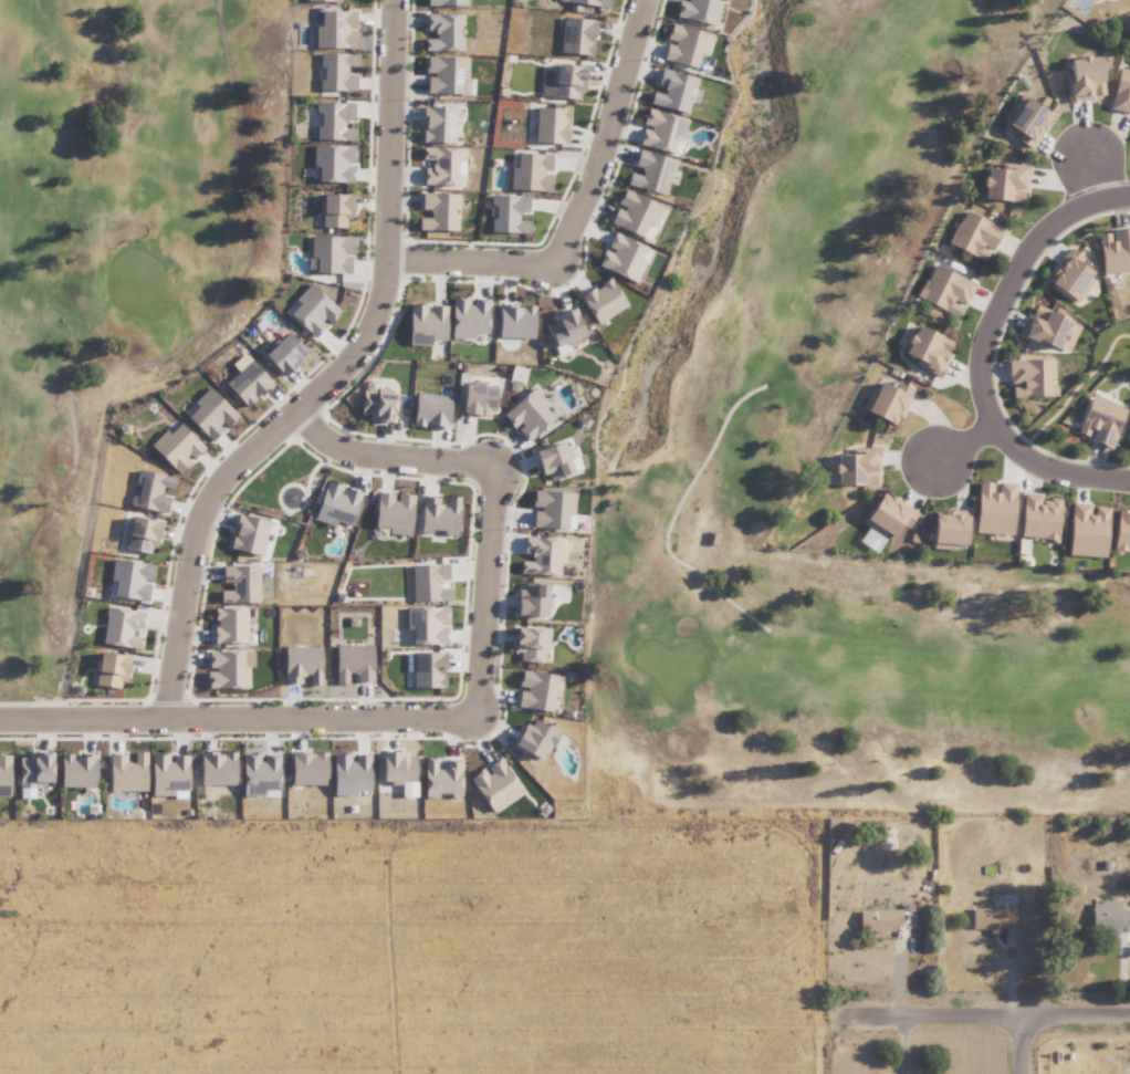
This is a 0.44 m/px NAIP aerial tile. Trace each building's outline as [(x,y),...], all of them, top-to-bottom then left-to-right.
[(672,14),(713,25),(720,0),(676,0),(672,14)] [(316,10),(315,23),(311,23),(312,45),(355,46),(353,9),(316,10)] [(462,12),(422,11),(421,49),(462,49),(462,12)] [(594,18),(592,53),(556,51),(559,15),(594,18)] [(1129,38),(1129,18),(1121,23),(1129,38)] [(669,21),(659,56),(693,66),(698,52),(704,54),(710,33),(669,21)] [(316,51),(315,88),(353,90),(355,53),(316,51)] [(465,54),(467,94),(422,91),(422,54),(465,54)] [(1060,59),(1099,55),(1102,96),(1064,101),(1060,59)] [(576,97),(580,64),(552,62),(548,94),(576,97)] [(658,65),(695,77),(686,113),(646,101),(658,65)] [(1116,65),(1129,68),(1129,111),(1107,107),(1116,65)] [(1018,92),(1050,114),(1037,138),(1029,146),(1013,137),(1015,133),(1003,122),(1007,116),(1005,113),(1018,92)] [(353,102),(314,101),(313,137),(352,139),(353,102)] [(454,105),(453,142),(418,140),(418,104),(454,105)] [(568,106),(566,143),(532,140),(533,105),(568,106)] [(646,106),(686,118),(676,155),(635,143),(646,106)] [(350,144),(311,143),(310,179),(349,181),(350,144)] [(419,146),(459,147),(459,184),(419,184),(419,146)] [(636,148),(673,158),(661,194),(624,183),(636,148)] [(551,153),(550,189),(506,188),(510,152),(551,153)] [(982,166),(980,198),(1019,201),(1021,189),(1026,189),(1029,163),(998,161),(997,167),(982,166)] [(621,187),(660,206),(645,239),(605,221),(621,187)] [(349,194),(316,192),(315,226),(349,228),(349,194)] [(418,192),(458,192),(456,229),(415,228),(418,192)] [(488,230),(489,192),(527,194),(527,231),(488,230)] [(961,209),(1002,228),(984,262),(944,241),(961,209)] [(1109,227),(1129,226),(1129,268),(1100,273),(1095,232),(1109,231),(1109,227)] [(610,230),(648,248),(634,281),(594,264),(610,230)] [(349,236),(307,236),(307,272),(349,273),(349,236)] [(1067,247),(1091,263),(1087,269),(1090,270),(1086,277),(1091,281),(1075,301),(1043,279),(1067,247)] [(930,263),(973,283),(958,316),(913,295),(930,263)] [(607,275),(626,306),(594,324),(576,294),(607,275)] [(306,281),(290,298),(294,301),(284,312),(312,336),(337,310),(306,281)] [(488,298),(450,295),(447,335),(484,337),(488,298)] [(1079,324),(1033,301),(1013,335),(1042,348),(1045,344),(1066,353),(1079,324)] [(406,302),(444,304),(443,340),(405,340),(406,302)] [(534,304),(496,302),(495,335),(532,337),(534,304)] [(572,306),(584,334),(551,346),(541,319),(572,306)] [(898,351),(913,323),(950,341),(944,352),(949,354),(938,377),(910,364),(911,359),(898,351)] [(285,330),(258,354),(279,376),(306,353),(285,330)] [(1005,358),(1005,384),(1009,384),(1009,397),(1055,395),(1053,357),(1005,358)] [(249,358),(220,382),(244,407),(271,383),(249,358)] [(891,424),(910,390),(896,382),(893,387),(873,379),(858,407),(891,424)] [(496,384),(492,416),(457,411),(458,382),(496,384)] [(206,384),(180,410),(209,440),(236,414),(206,384)] [(358,387),(356,418),(390,423),(395,392),(358,387)] [(530,387),(555,415),(524,441),(500,414),(530,387)] [(414,392),(408,424),(444,428),(449,395),(414,392)] [(1088,393),(1124,408),(1111,447),(1075,431),(1088,393)] [(174,417),(147,444),(176,472),(202,447),(174,417)] [(529,450),(557,440),(569,472),(548,480),(545,472),(537,475),(529,450)] [(833,453),(848,452),(848,447),(876,448),(877,483),(833,483),(833,453)] [(135,469),(174,477),(166,513),(127,507),(135,469)] [(359,492),(324,479),(310,518),(345,530),(359,492)] [(974,482),(1014,486),(1009,534),(973,532),(974,482)] [(530,525),(531,488),(573,492),(571,529),(530,525)] [(412,494),(374,491),(370,526),(408,530),(412,494)] [(880,492),(859,520),(886,539),(898,523),(904,529),(914,511),(880,492)] [(1021,492),(1059,498),(1056,542),(1017,538),(1021,492)] [(458,497),(420,494),(416,531),(454,534),(458,497)] [(1068,502),(1108,507),(1105,556),(1066,553),(1068,502)] [(931,508),(965,509),(964,544),(929,542),(931,508)] [(1129,550),(1129,509),(1116,508),(1110,549),(1129,550)] [(269,521),(260,554),(226,546),(234,513),(269,521)] [(126,515),(158,521),(153,555),(121,549),(126,515)] [(715,545),(719,532),(708,529),(703,542),(715,545)] [(521,535),(516,572),(557,575),(559,538),(521,535)] [(112,557),(106,595),(147,602),(153,564),(112,557)] [(218,563),(257,564),(257,601),(217,602),(218,563)] [(446,563),(408,564),(409,599),(447,598),(446,563)] [(511,614),(513,587),(521,588),(521,581),(545,583),(543,616),(511,614)] [(211,605),(244,606),(245,642),(210,644),(211,605)] [(444,605),(402,606),(405,643),(444,644),(444,605)] [(104,606),(97,643),(137,648),(142,611),(104,606)] [(511,625),(511,650),(516,651),(516,659),(542,661),(543,627),(511,625)] [(281,645),(320,644),(318,682),(281,682),(281,645)] [(372,645),(333,645),(333,681),(370,681),(372,645)] [(205,650),(245,649),(245,687),(203,687),(205,650)] [(443,649),(409,649),(409,687),(443,686),(443,649)] [(95,650),(91,684),(122,689),(126,655),(95,650)] [(520,668),(513,706),(550,711),(552,696),(557,697),(561,676),(520,668)] [(508,744),(521,721),(527,724),(532,718),(558,731),(540,762),(508,744)] [(377,751),(405,750),(405,755),(415,755),(415,781),(377,781),(377,751)] [(15,751),(49,751),(51,781),(42,782),(42,786),(15,786),(15,751)] [(197,753),(221,753),(221,751),(234,751),(233,785),(197,785),(197,753)] [(289,751),(326,751),(325,784),(287,785),(289,751)] [(106,753),(144,752),(145,790),(107,790),(106,753)] [(56,753),(95,753),(96,785),(57,785),(56,753)] [(148,753),(187,754),(186,791),(171,789),(170,795),(147,794),(148,753)] [(239,753),(278,753),(276,789),(262,789),(262,795),(239,795),(239,753)] [(329,753),(368,754),(368,789),(353,789),(353,794),(331,794),(329,753)] [(9,794),(0,794),(0,754),(8,754),(9,794)] [(465,778),(498,755),(521,791),(490,812),(465,778)] [(421,758),(459,758),(460,795),(421,796),(421,758)] [(1121,906),(1129,907),(1129,934),(1088,934),(1088,899),(1121,899),(1121,906)] [(967,905),(1012,905),(1013,929),(967,929),(967,905)] [(855,907),(900,908),(899,930),(855,929),(855,907)]
